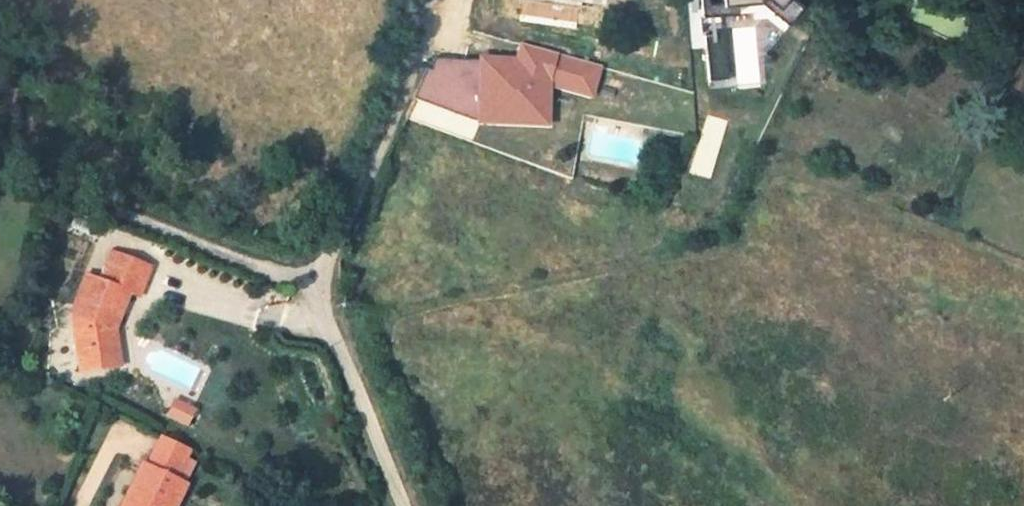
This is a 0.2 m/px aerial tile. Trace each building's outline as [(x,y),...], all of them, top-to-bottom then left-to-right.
[(702,18),(736,15),(736,10),(723,11),(722,4),(712,4),(712,0),(700,0),(702,18)] [(722,4),(723,11),(736,10),(760,8),(760,1),(764,0),(722,0),(722,4)] [(760,1),(789,26),(802,9),(791,0),(787,0),(779,10),(767,0),(764,0),(760,1)] [(779,10),(787,0),(767,0),(779,10)] [(721,35),(712,36),(713,59),(705,60),(706,73),(724,72),(721,35)] [(712,36),(703,36),(705,60),(713,59),(712,36)] [(423,58),(422,117),(554,119),(554,93),(600,94),(601,55),(520,54),(520,58),(423,58)] [(119,338),(126,336),(140,299),(151,303),(163,272),(125,257),(114,286),(95,279),(81,317),(95,376),(126,368),(119,338)] [(134,365),(126,336),(119,338),(126,368),(134,365)] [(122,493),(131,497),(127,505),(180,505),(202,455),(158,433),(143,465),(137,462),(122,493)] [(116,505),(127,505),(131,497),(122,493),(116,505)]
